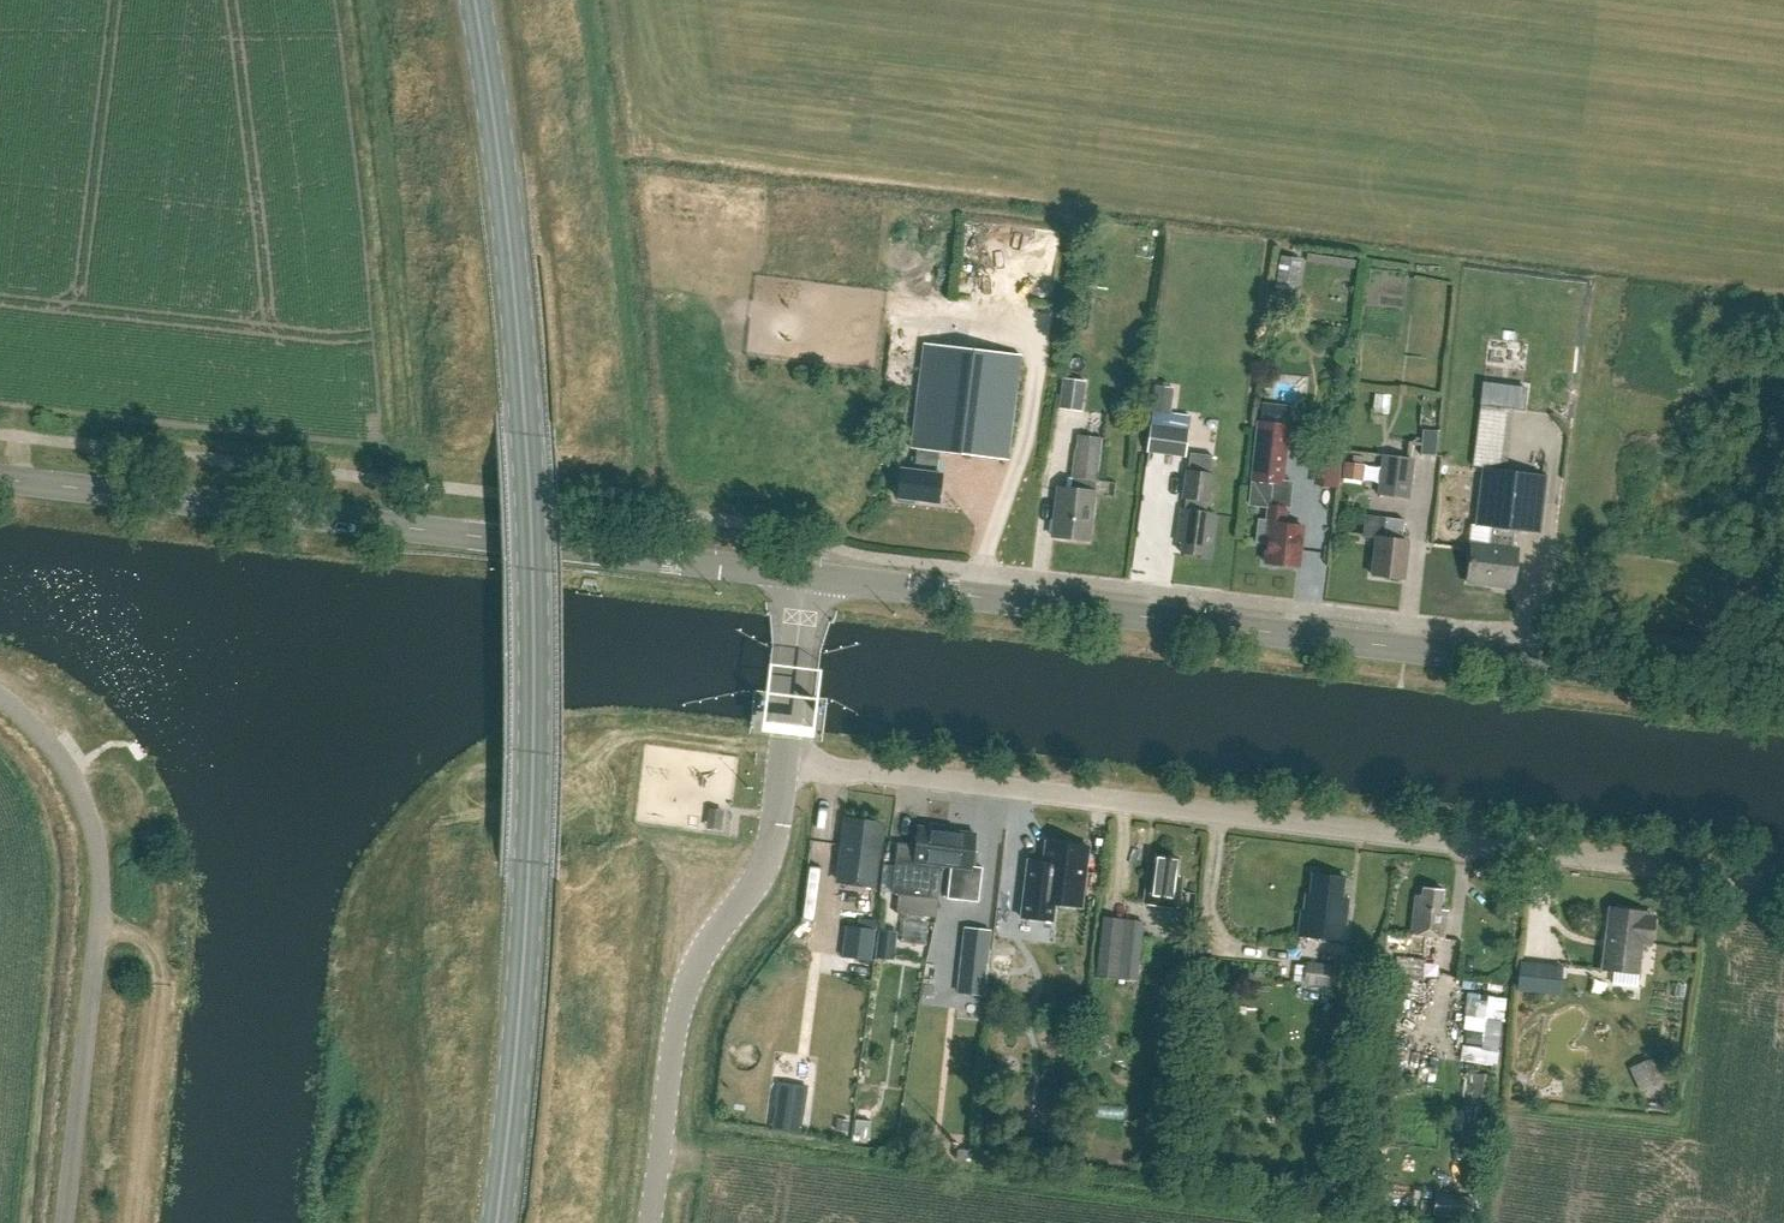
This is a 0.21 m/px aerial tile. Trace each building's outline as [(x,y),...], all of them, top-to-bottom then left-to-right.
[(913,470),(901,469),(897,498),(938,503),(941,474),(936,473),(939,451),(1008,459),(1020,356),(923,345),(911,448),(915,449),(913,470)] [(1058,410),(1082,413),(1086,382),(1062,379),(1058,410)] [(1483,382),(1480,405),(1487,406),(1513,409),(1522,410),(1525,388),(1483,382)] [(1155,387),(1152,412),(1170,414),(1173,389),(1155,387)] [(1473,466),(1483,467),(1476,525),(1490,526),(1488,545),(1471,544),(1467,582),(1488,585),(1489,582),(1513,585),(1517,549),(1512,549),(1515,530),(1539,532),(1546,475),(1505,470),(1513,409),(1487,406),(1480,405),(1473,466)] [(1256,542),(1267,543),(1264,563),(1299,567),(1304,526),(1284,524),(1286,507),(1288,507),(1292,481),(1284,480),(1290,425),(1256,421),(1249,482),(1251,482),(1249,502),(1267,505),(1265,522),(1258,521),(1256,542)] [(1147,454),(1186,458),(1189,430),(1151,425),(1147,454)] [(1438,431),(1422,430),(1420,454),(1436,455),(1438,431)] [(1058,487),(1052,536),(1088,540),(1094,492),(1099,452),(1077,449),(1075,449),(1070,489),(1058,487)] [(1379,456),(1375,495),(1406,498),(1410,459),(1379,456)] [(1344,463),(1343,476),(1361,478),(1363,465),(1344,463)] [(1215,514),(1206,513),(1212,474),(1211,474),(1188,471),(1184,498),(1186,499),(1184,509),(1181,509),(1176,542),(1182,543),(1180,552),(1204,555),(1206,538),(1211,539),(1215,514)] [(1401,540),(1403,520),(1386,518),(1383,538),(1376,537),(1372,576),(1403,579),(1408,541),(1401,540)] [(842,860),(853,861),(850,883),(873,886),(881,823),(847,819),(842,860)] [(942,865),(943,865),(946,830),(944,830),(944,825),(928,823),(928,828),(917,826),(913,863),(913,867),(895,865),(892,893),(928,897),(939,898),(942,865)] [(978,853),(974,852),(976,833),(946,830),(943,865),(951,866),(948,898),(979,902),(983,867),(976,867),(978,853)] [(1046,842),(1044,863),(1029,861),(1027,861),(1021,917),(1053,921),(1055,903),(1081,907),(1088,847),(1046,842)] [(1150,864),(1145,902),(1178,907),(1181,880),(1175,879),(1177,858),(1157,856),(1155,865),(1150,864)] [(1303,911),(1301,935),(1343,940),(1347,906),(1339,905),(1342,877),(1314,874),(1312,896),(1307,896),(1305,912),(1303,911)] [(1430,950),(1432,937),(1444,938),(1447,911),(1441,910),(1444,890),(1423,887),(1422,896),(1415,895),(1410,934),(1422,935),(1420,949),(1430,950)] [(1608,933),(1604,969),(1637,972),(1641,943),(1649,944),(1652,916),(1639,915),(1639,913),(1616,911),(1614,933),(1608,933)] [(1137,982),(1143,922),(1122,920),(1115,980),(1137,982)] [(874,930),(846,927),(842,957),(870,960),(874,930)] [(963,928),(956,994),(984,997),(992,931),(963,928)] [(894,933),(880,931),(877,956),(891,957),(894,933)] [(1338,987),(1340,965),(1307,960),(1307,964),(1295,963),(1293,980),(1304,981),(1304,982),(1338,987)] [(1562,967),(1524,964),(1522,991),(1559,995),(1562,967)] [(1500,1059),(1503,1043),(1469,1037),(1466,1054),(1500,1059)] [(1657,1061),(1633,1073),(1641,1091),(1666,1080),(1657,1061)] [(1489,1075),(1473,1074),(1470,1104),(1486,1105),(1489,1075)] [(805,1099),(777,1095),(773,1117),(802,1121),(805,1099)] [(848,1122),(837,1120),(836,1130),(847,1131),(848,1122)] [(871,1122),(856,1120),(855,1136),(870,1137),(871,1122)] [(1435,1194),(1433,1213),(1471,1218),(1474,1199),(1435,1194)]
